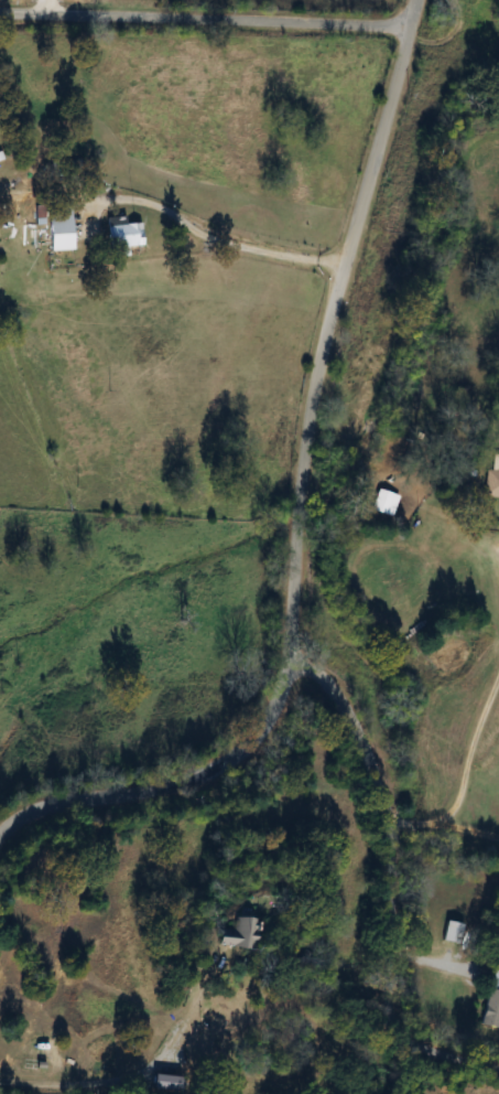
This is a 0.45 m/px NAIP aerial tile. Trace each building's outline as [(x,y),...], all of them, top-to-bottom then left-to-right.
[(46,209),(46,252),(68,252),(68,209),(46,209)] [(139,224),(124,225),(124,217),(103,218),(104,249),(140,249),(139,224)] [(484,473),(483,498),(498,498),(498,473),(484,473)] [(394,514),(394,494),(373,494),(373,514),(394,514)] [(248,920),(228,920),(228,931),(212,931),(212,949),(248,949),(248,920)] [(463,925),(444,923),(441,943),(460,945),(463,925)] [(489,971),(480,1026),(498,1029),(498,972),(489,971)]
